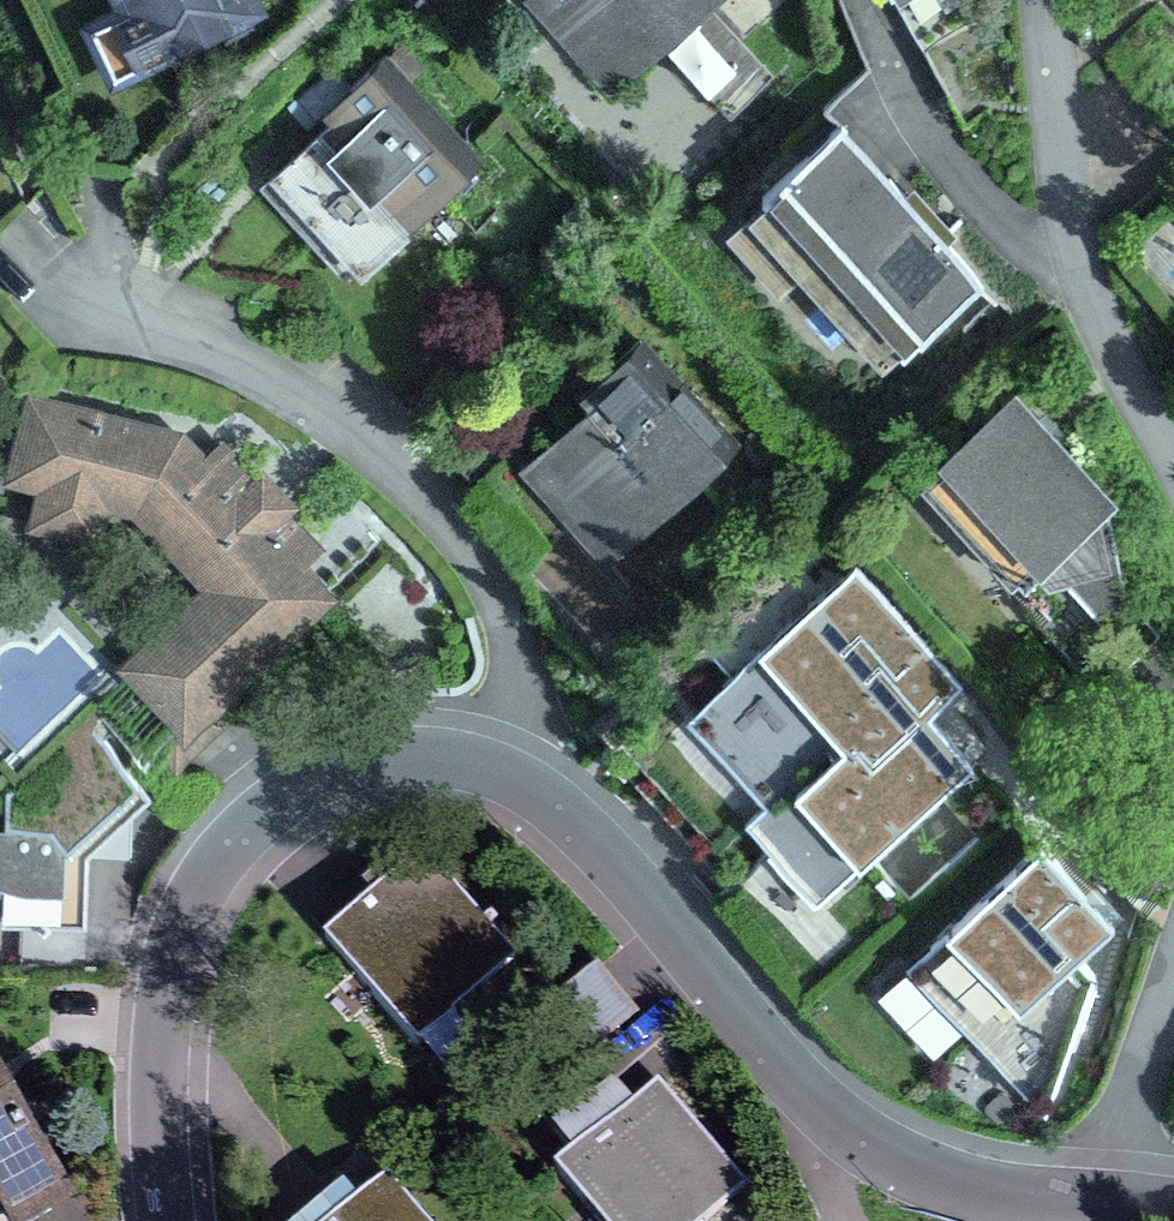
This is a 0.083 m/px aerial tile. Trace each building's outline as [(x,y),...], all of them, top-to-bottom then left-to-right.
[(122,77),(244,25),(233,0),(90,0),(122,77)] [(525,14),(625,107),(726,0),(538,0),(525,14)] [(959,112),(1015,53),(981,0),(888,0),(959,112)] [(392,73),(292,168),(402,282),(502,187),(392,73)] [(984,278),(842,126),(731,230),(873,381),(984,278)] [(27,174),(0,144),(0,199),(27,174)] [(650,352),(522,481),(641,600),(770,471),(650,352)] [(231,432),(44,392),(22,494),(62,503),(55,534),(130,550),(139,509),(227,590),(150,674),(222,741),(365,586),(316,541),(331,524),(231,432)] [(1129,502),(1022,397),(930,493),(1104,668),(1142,605),(1129,502)] [(854,574),(682,719),(827,891),(962,777),(918,725),(955,694),(854,574)] [(0,835),(0,946),(72,944),(70,864),(149,792),(102,741),(0,835)] [(1132,931),(1020,814),(919,910),(1030,1027),(1132,931)] [(415,854),(327,945),(442,1056),(530,966),(415,854)] [(0,1038),(0,1220),(29,1220),(85,1190),(1,1038),(0,1038)] [(560,1175),(602,1220),(739,1220),(767,1195),(662,1081),(560,1175)] [(365,1220),(440,1220),(408,1184),(365,1220)]
